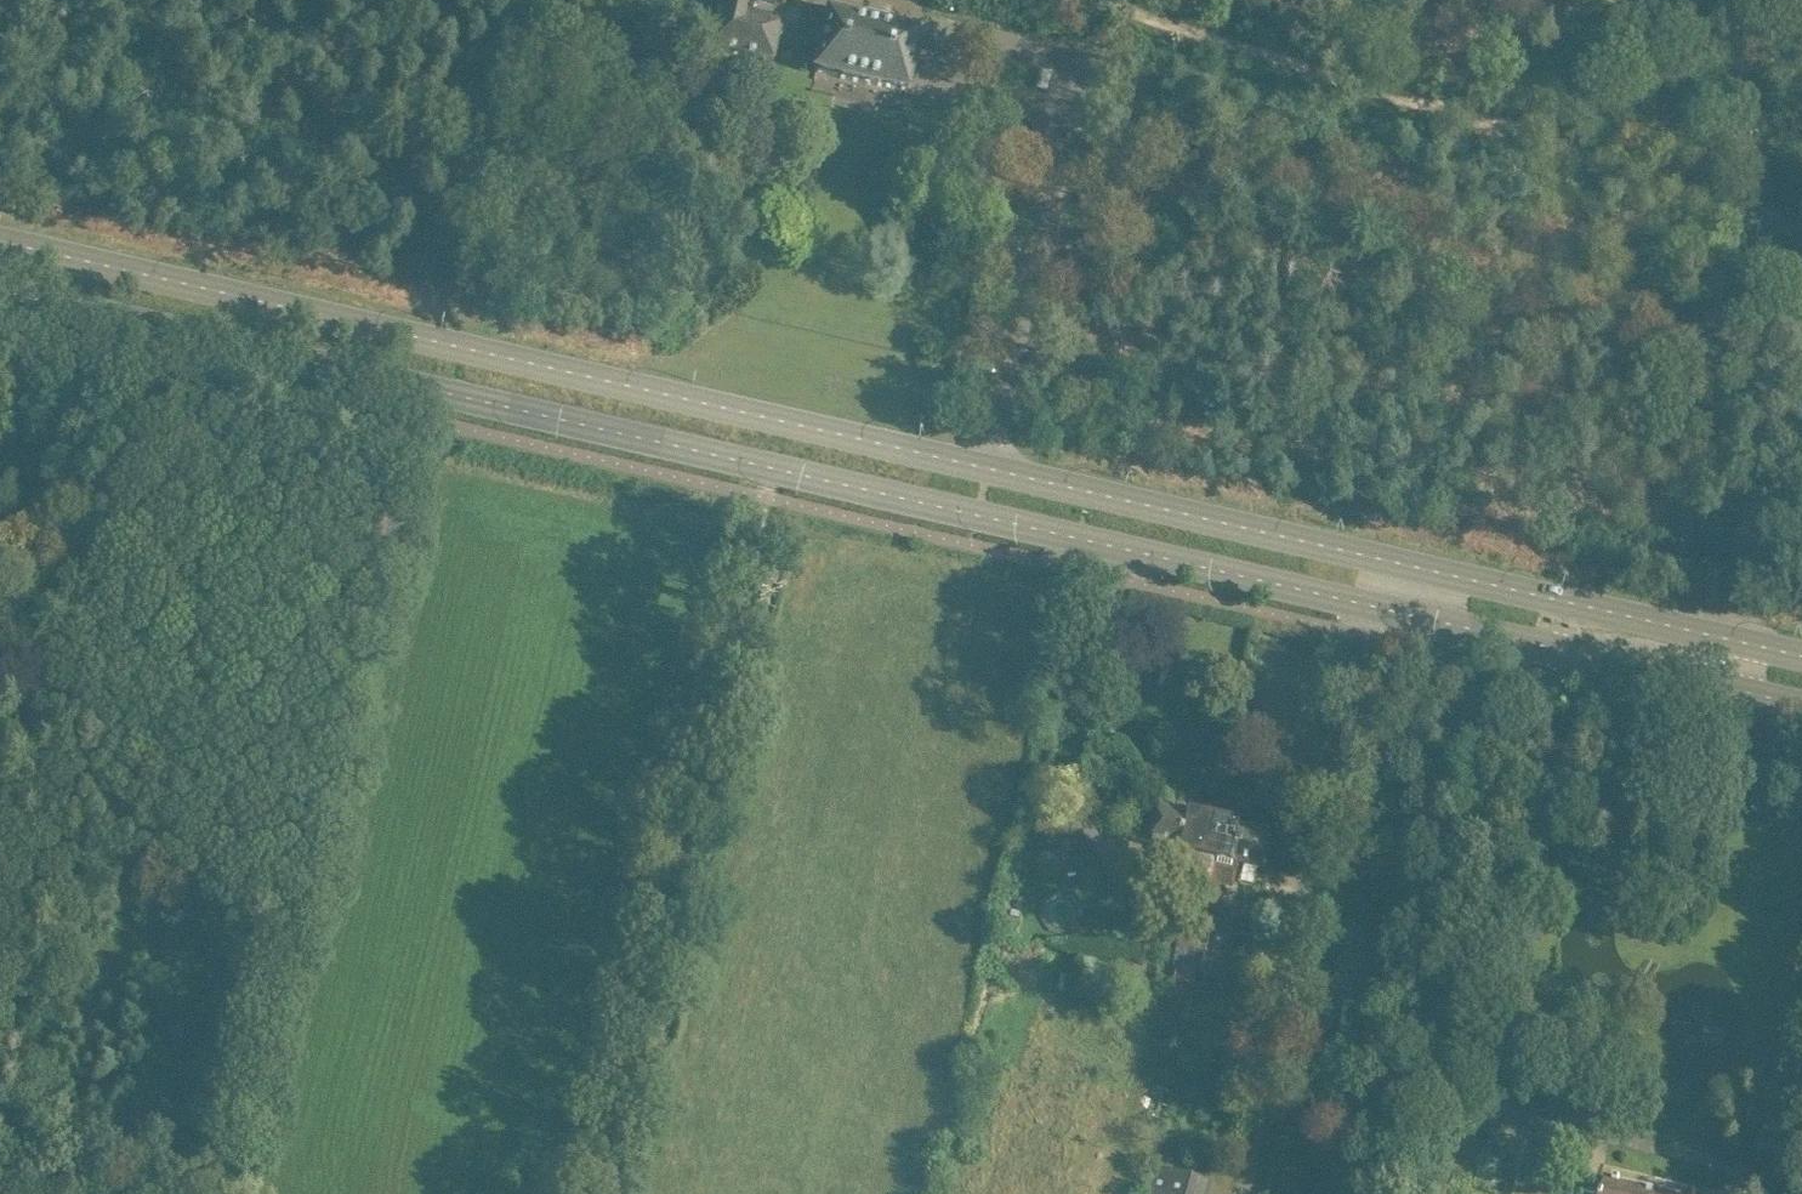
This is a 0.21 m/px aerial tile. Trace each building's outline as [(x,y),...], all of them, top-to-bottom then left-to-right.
[(710,48),(773,62),(778,37),(820,46),(815,71),(908,91),(920,32),(879,23),(882,13),(870,11),(868,21),(828,12),(822,36),(780,27),(781,26),(753,20),(757,0),(720,0),(710,48)] [(1107,161),(1098,159),(1096,169),(1105,170),(1107,161)] [(1774,576),(1763,573),(1760,585),(1772,587),(1774,576)] [(1202,835),(1207,817),(1164,808),(1155,846),(1201,856),(1194,886),(1205,889),(1216,844),(1202,835)] [(1269,831),(1207,817),(1202,835),(1216,844),(1205,889),(1194,886),(1194,889),(1209,892),(1211,884),(1233,889),(1238,864),(1261,869),(1269,831)] [(1611,1181),(1608,1193),(1667,1193),(1626,1184),(1626,1183),(1620,1181),(1620,1183),(1611,1181)]
